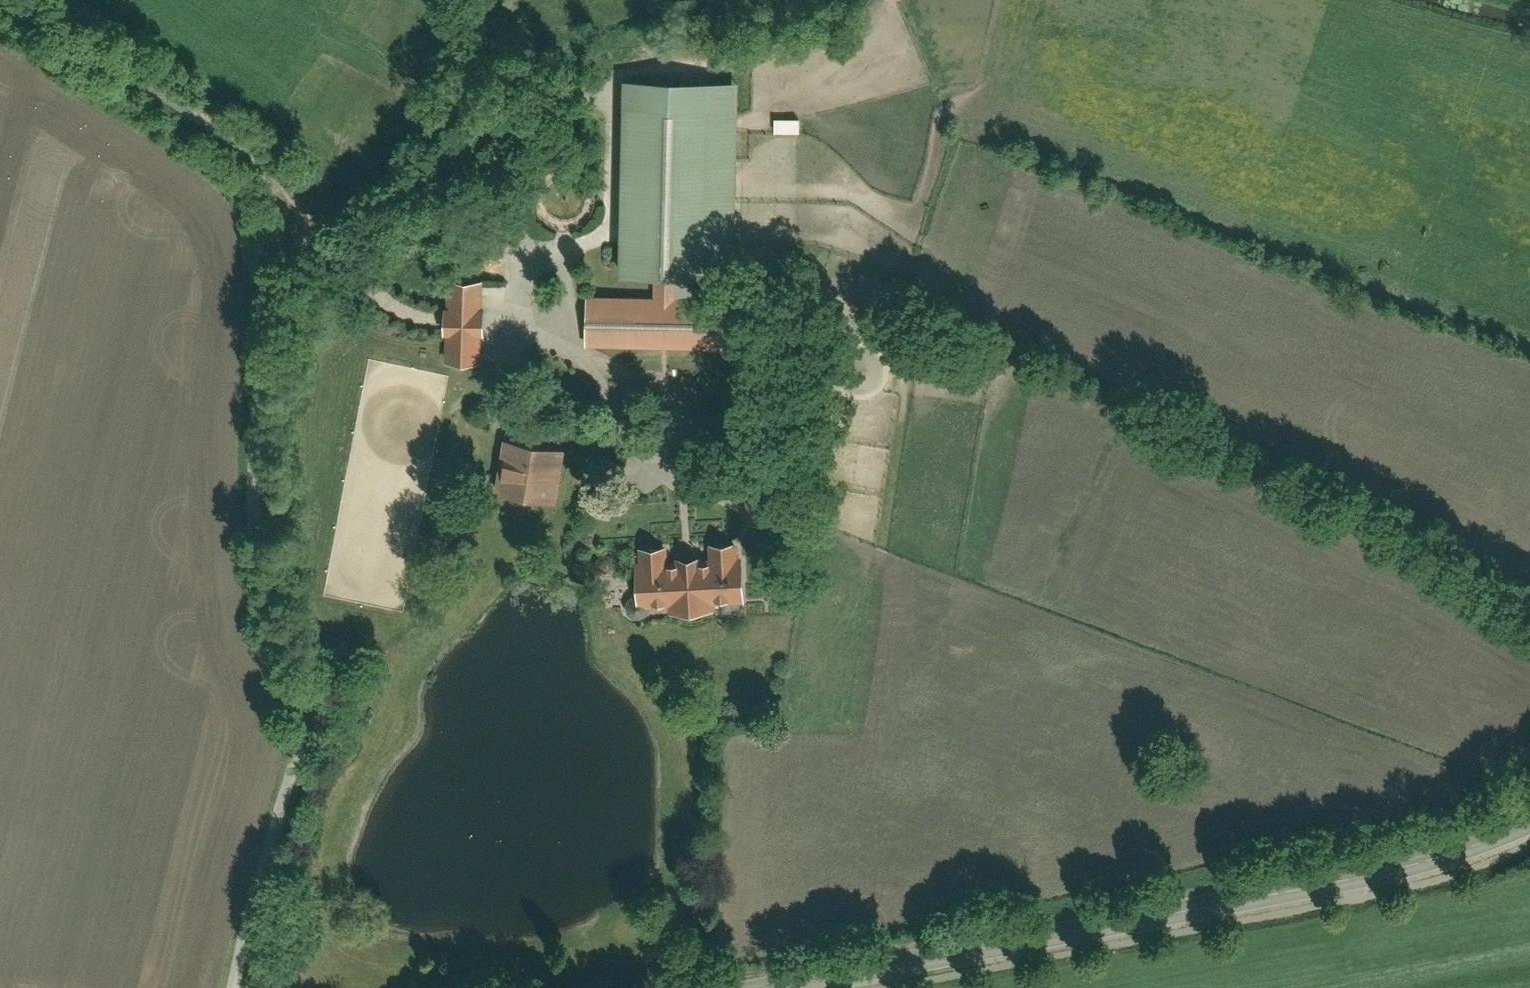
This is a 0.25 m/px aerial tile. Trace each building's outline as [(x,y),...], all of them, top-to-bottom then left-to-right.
[(623,82),(616,277),(730,281),(737,86),(623,82)] [(773,116),(773,130),(799,131),(799,117),(773,116)] [(477,366),(482,282),(450,280),(445,364),(477,366)] [(743,302),(588,297),(586,347),(741,352),(743,302)] [(548,450),(505,442),(495,501),(537,508),(548,450)] [(740,553),(637,560),(641,615),(744,609),(740,553)]
